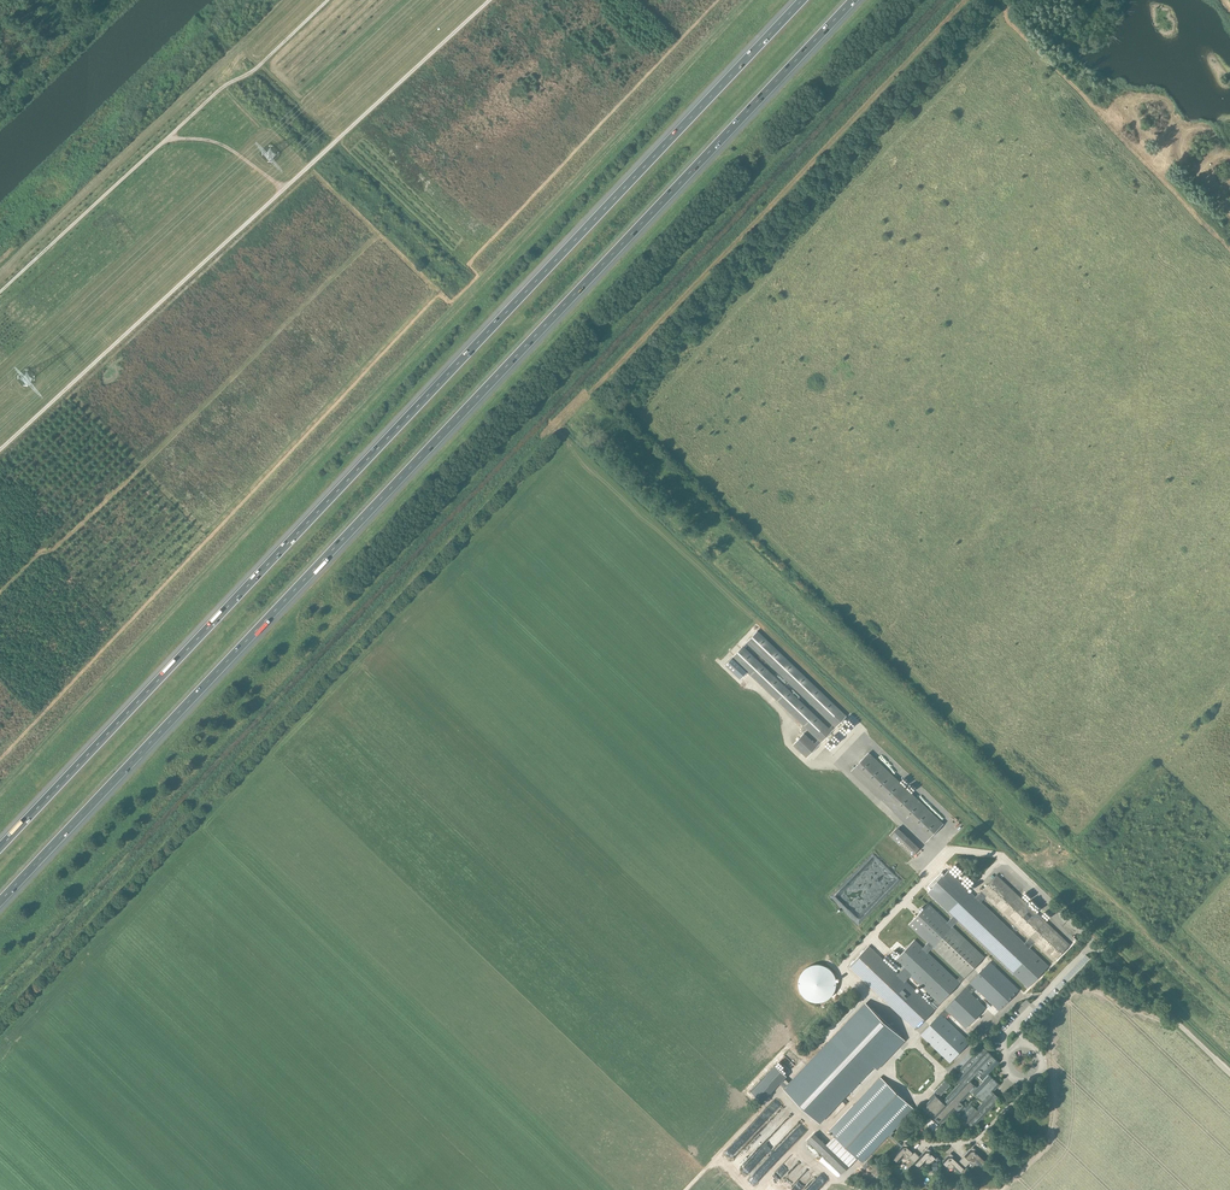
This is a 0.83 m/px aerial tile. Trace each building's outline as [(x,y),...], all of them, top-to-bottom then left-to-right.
[(846,717),(757,632),(747,643),(833,725),(829,729),(743,647),(732,658),(819,740),(815,745),(804,734),(793,745),(807,758),(846,717)] [(747,672),(732,658),(725,665),(740,679),(747,672)] [(852,771),(926,842),(943,824),(869,753),(852,771)] [(919,850),(897,829),(890,836),(912,857),(919,850)] [(10,833),(7,831),(0,838),(0,844),(10,833)] [(958,921),(1028,988),(1049,966),(1030,948),(1034,944),(1054,962),(1070,945),(997,875),(980,892),(1013,923),(1008,928),(949,871),(946,874),(943,871),(928,887),(931,890),(928,893),(953,917),(948,923),(929,904),(925,908),(914,920),(909,925),(928,943),(923,949),(915,941),(895,961),(904,969),(898,974),(869,946),(850,967),(916,1030),(924,1021),(923,1020),(950,991),(951,993),(960,983),(928,953),(933,948),(965,978),(974,969),(972,968),(983,956),(953,927),(958,921)] [(930,1025),(921,1035),(928,1041),(927,1042),(928,1043),(929,1042),(936,1049),(936,1050),(937,1051),(937,1050),(945,1058),(944,1058),(945,1060),(946,1059),(950,1063),(970,1042),(966,1038),(967,1037),(966,1036),(965,1037),(957,1030),(958,1029),(957,1028),(956,1029),(949,1022),(949,1021),(948,1020),(947,1020),(945,1018),(950,1013),(966,1028),(986,1008),(970,993),(975,987),(999,1011),(1019,990),(991,963),(980,975),(979,974),(970,983),(971,984),(966,989),(965,988),(957,997),(958,998),(931,1027),(930,1025)] [(837,985),(837,984),(837,982),(836,980),(836,979),(836,977),(835,976),(834,974),(833,973),(832,972),(831,970),(830,969),(829,968),(827,967),(826,967),(824,966),(823,965),(821,965),(819,965),(818,965),(816,965),(815,965),(813,965),(811,966),(810,967),(808,967),(807,968),(806,969),(804,970),(803,972),(802,973),(801,974),(801,976),(800,977),(800,979),(799,980),(799,982),(799,984),(799,985),(799,987),(800,989),(800,990),(801,992),(801,993),(802,994),(803,996),(804,997),(806,998),(807,999),(808,1000),(810,1001),(811,1001),(813,1002),(815,1002),(816,1002),(818,1002),(819,1002),(821,1002),(823,1002),(824,1001),(826,1001),(827,1000),(829,999),(830,998),(831,997),(832,996),(833,994),(834,993),(835,992),(836,990),(836,989),(836,987),(837,985)] [(993,1014),(997,1010),(993,1006),(990,1009),(988,1006),(990,1004),(986,999),(983,1002),(993,1014)] [(820,1123),(874,1066),(883,1064),(905,1041),(866,1004),(785,1089),(820,1123)] [(825,1030),(817,1040),(821,1044),(830,1034),(825,1030)] [(996,1097),(992,1093),(1000,1085),(989,1074),(1000,1062),(984,1047),(979,1051),(978,1050),(959,1070),(960,1071),(957,1074),(959,1076),(956,1079),(960,1083),(943,1101),(936,1095),(923,1108),(925,1109),(922,1112),(928,1117),(930,1114),(940,1124),(955,1108),(960,1113),(963,1110),(964,1111),(961,1114),(974,1126),(998,1102),(995,1099),(996,1097)] [(751,1092),(762,1103),(787,1076),(775,1066),(751,1092)] [(889,1136),(901,1148),(903,1146),(891,1135),(895,1132),(893,1131),(914,1109),(881,1078),(829,1131),(863,1163),(889,1136)] [(941,1097),(951,1086),(946,1081),(935,1091),(941,1097)] [(776,1142),(797,1120),(792,1115),(761,1147),(765,1152),(776,1141),(776,1142)] [(934,1130),(939,1125),(931,1118),(926,1123),(934,1130)] [(815,1134),(808,1141),(842,1174),(849,1167),(825,1144),(815,1134)] [(759,1145),(754,1139),(747,1145),(752,1151),(759,1145)] [(903,1146),(901,1148),(902,1148),(892,1158),(893,1160),(898,1164),(903,1158),(905,1159),(908,1159),(909,1158),(912,1160),(917,1154),(906,1143),(903,1146)] [(778,1147),(765,1161),(772,1167),(781,1159),(779,1157),(784,1152),(778,1147)] [(973,1147),(962,1159),(968,1164),(971,1162),(972,1163),(975,1163),(976,1162),(982,1167),(988,1161),(973,1147)] [(920,1157),(917,1154),(912,1160),(920,1169),(926,1163),(927,1164),(930,1164),(937,1157),(928,1148),(920,1157)] [(793,1153),(774,1173),(783,1181),(792,1171),(793,1173),(785,1182),(789,1185),(805,1168),(797,1161),(799,1159),(793,1153)] [(951,1153),(942,1162),(950,1169),(953,1169),(954,1168),(960,1174),(966,1167),(968,1165),(962,1159),(960,1161),(951,1153)] [(863,1176),(871,1184),(877,1178),(870,1171),(873,1168),(872,1167),(863,1176)] [(804,1189),(818,1189),(819,1189),(816,1186),(814,1188),(811,1186),(818,1179),(813,1175),(812,1175),(806,1170),(790,1189),(791,1189),(800,1189),(804,1185),(807,1187),(804,1189)]
